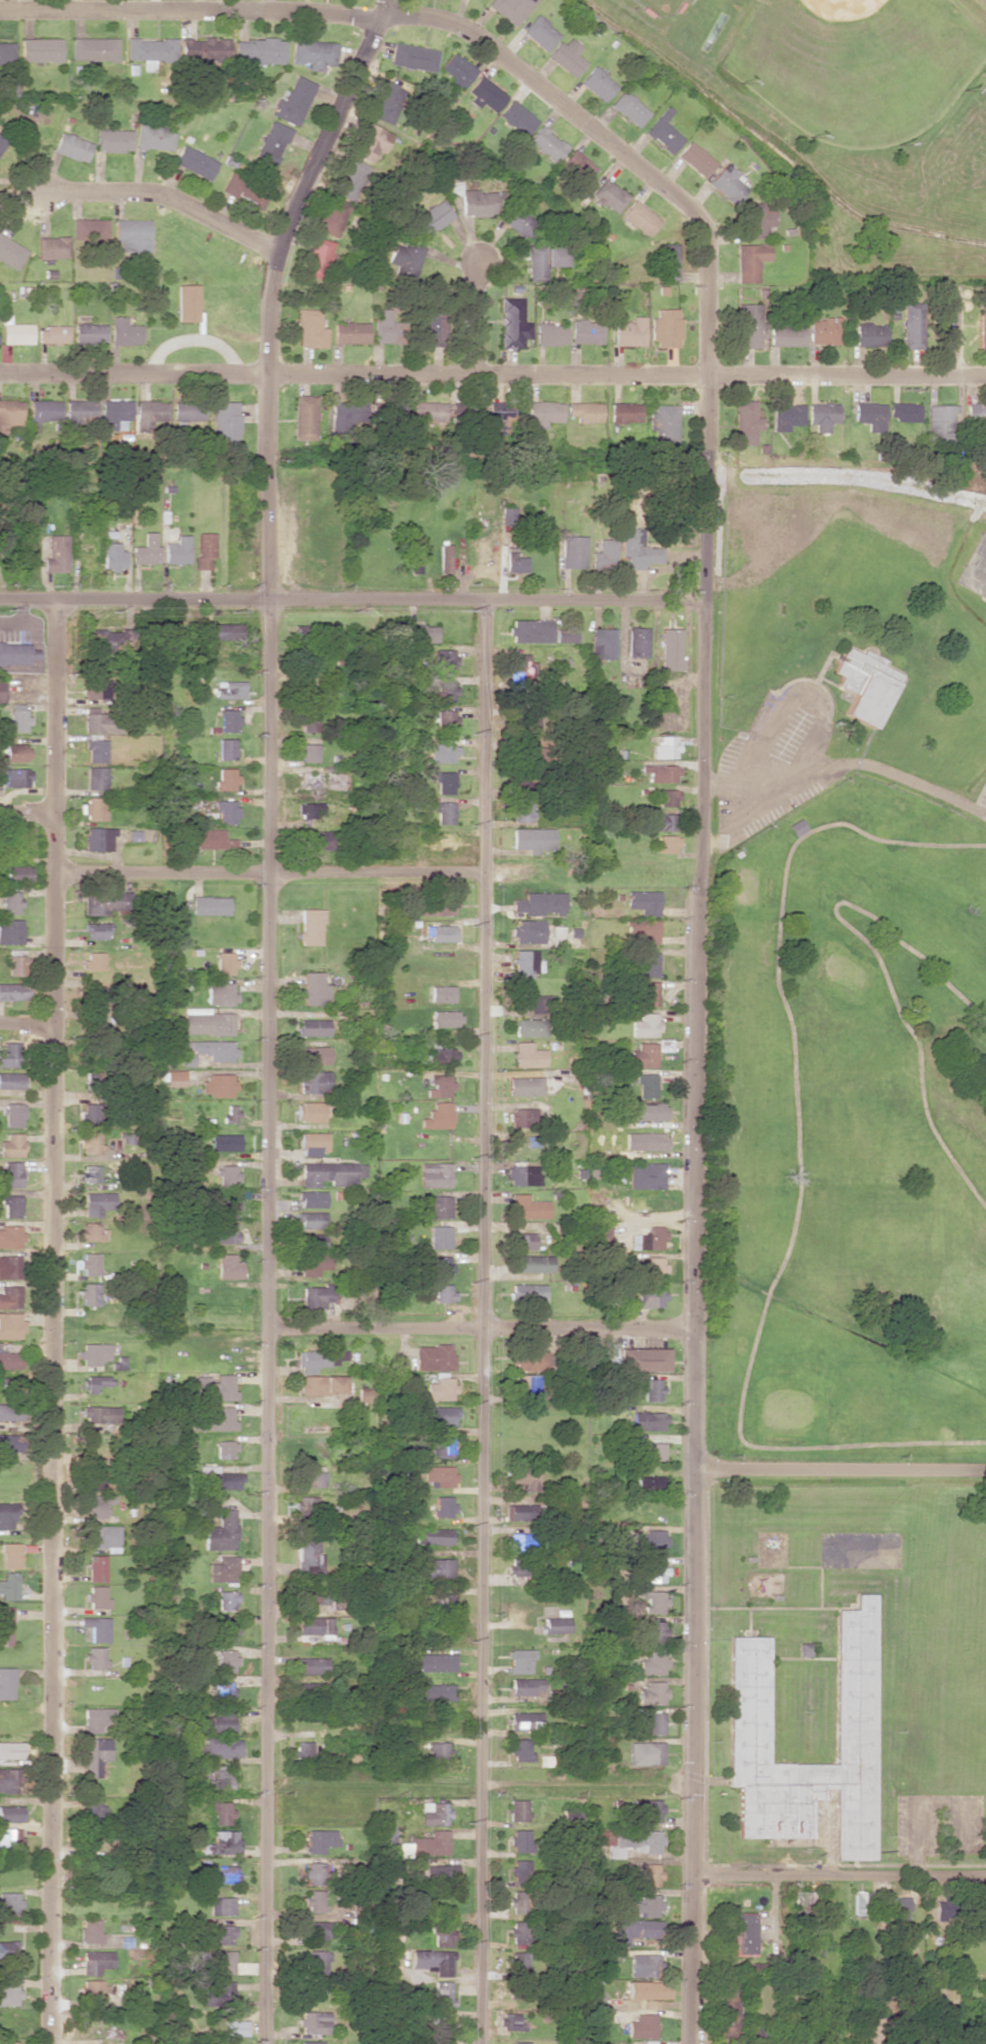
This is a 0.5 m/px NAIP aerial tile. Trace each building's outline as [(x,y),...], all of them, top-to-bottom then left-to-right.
[(515,27),(536,0),(492,0),(488,6),(515,27)] [(560,34),(536,14),(521,32),(546,52),(560,34)] [(575,77),(586,62),(576,54),(582,46),(566,35),(549,59),(575,77)] [(21,62),(61,61),(60,38),(20,39),(21,62)] [(117,38),(72,38),(71,60),(117,61),(117,38)] [(234,61),(282,63),(283,40),(235,38),(234,61)] [(176,39),(127,39),(127,59),(142,59),(142,70),(154,70),(154,62),(176,62),(176,39)] [(230,61),(229,39),(182,40),(183,65),(210,64),(210,61),(230,61)] [(291,63),(309,64),(308,71),(323,72),(323,65),(334,66),(336,42),(292,39),(291,63)] [(14,63),(13,42),(0,42),(0,64),(14,63)] [(390,64),(434,72),(438,50),(394,42),(390,64)] [(463,88),(477,71),(454,52),(439,69),(463,88)] [(603,102),(618,85),(594,65),(580,82),(603,102)] [(269,114),(296,126),(315,84),(294,75),(283,101),(276,98),(269,114)] [(493,114),(507,97),(481,75),(465,94),(480,106),(482,104),(493,114)] [(370,116),(391,123),(404,86),(383,79),(370,116)] [(650,111),(622,90),(610,106),(638,127),(650,111)] [(498,116),(526,136),(538,119),(511,99),(498,116)] [(685,139),(664,122),(673,111),(666,105),(644,133),(672,154),(685,139)] [(289,129),(270,120),(253,158),(273,167),(289,129)] [(381,153),(390,134),(366,121),(350,153),(371,164),(378,151),(381,153)] [(136,148),(173,150),(174,126),(138,124),(136,148)] [(528,142),(556,163),(568,146),(540,125),(528,142)] [(97,151),(131,152),(131,130),(97,129),(97,151)] [(92,142),(59,132),(53,153),(86,162),(92,142)] [(716,163),(689,140),(677,155),(704,178),(716,163)] [(173,163),(209,179),(217,161),(181,145),(173,163)] [(597,165),(572,150),(562,165),(587,180),(597,165)] [(334,194),(355,201),(367,165),(346,158),(334,194)] [(747,189),(740,182),(743,179),(726,163),(708,181),(733,205),(747,189)] [(265,191),(231,171),(222,187),(255,207),(265,191)] [(629,196),(605,177),(591,195),(616,214),(629,196)] [(462,191),(462,216),(498,215),(497,190),(462,191)] [(350,204),(329,195),(315,229),(336,238),(350,204)] [(454,217),(442,199),(412,220),(424,237),(454,217)] [(622,215),(649,236),(661,221),(634,199),(622,215)] [(768,238),(768,226),(774,226),(773,202),(745,204),(746,238),(768,238)] [(540,226),(517,204),(502,220),(525,242),(540,226)] [(107,219),(72,219),(73,240),(107,240),(107,219)] [(148,251),(149,220),(115,219),(114,241),(119,241),(118,251),(148,251)] [(0,236),(0,262),(17,269),(27,248),(0,236)] [(36,237),(37,259),(68,258),(67,236),(36,237)] [(322,280),(332,242),(312,237),(303,275),(322,280)] [(677,279),(679,244),(658,244),(656,279),(677,279)] [(770,244),(737,244),(737,283),(759,282),(758,261),(770,261),(770,244)] [(418,245),(400,246),(401,270),(419,269),(418,245)] [(546,247),(547,266),(567,266),(566,247),(546,247)] [(516,258),(526,258),(525,249),(516,249),(516,258)] [(545,249),(528,250),(529,281),(546,280),(545,249)] [(176,321),(197,321),(197,284),(176,285),(176,321)] [(522,347),(522,338),(529,338),(529,322),(522,322),(522,298),(500,298),(500,347),(522,347)] [(903,347),(923,347),(923,302),(904,302),(903,347)] [(761,304),(739,303),(738,347),(765,347),(765,321),(761,321),(761,304)] [(680,308),(656,309),(656,317),(651,317),(651,339),(656,339),(657,347),(680,347),(680,308)] [(319,327),(319,309),(298,309),(297,346),(325,347),(326,327),(319,327)] [(375,342),(401,342),(400,321),(389,321),(389,309),(374,309),(375,342)] [(442,311),(423,310),(422,346),(441,346),(442,311)] [(1,343),(31,344),(31,324),(8,323),(8,315),(1,315),(1,343)] [(109,317),(109,345),(139,344),(139,325),(125,325),(125,316),(109,317)] [(645,345),(645,316),(633,316),(633,322),(614,321),(614,345),(645,345)] [(810,319),(810,344),(841,343),(841,316),(832,316),(832,319),(810,319)] [(571,320),(572,343),(602,343),(602,319),(571,320)] [(367,322),(332,321),(332,343),(367,343),(367,322)] [(886,323),(856,324),(856,346),(886,345),(886,323)] [(103,324),(73,324),(73,343),(103,344),(103,324)] [(536,345),(566,345),(566,324),(535,324),(536,345)] [(66,344),(67,326),(37,326),(36,344),(66,344)] [(804,345),(804,326),(770,326),(770,345),(804,345)] [(294,439),(317,440),(317,396),(295,395),(294,439)] [(21,431),(21,400),(0,400),(0,430),(21,431)] [(58,420),(58,400),(29,400),(29,427),(40,427),(40,420),(58,420)] [(736,444),(756,444),(756,430),(761,430),(760,417),(756,417),(756,400),(735,400),(736,444)] [(95,422),(95,402),(65,401),(65,420),(95,422)] [(153,423),(153,419),(166,419),(166,402),(136,401),(136,423),(153,423)] [(239,402),(215,401),(214,442),(239,443),(239,402)] [(444,421),(445,402),(411,402),(411,417),(416,417),(416,424),(420,424),(419,429),(425,429),(425,420),(444,421)] [(518,403),(490,402),(490,434),(517,435),(518,403)] [(563,422),(563,402),(528,402),(528,421),(537,421),(537,428),(547,428),(547,422),(563,422)] [(578,422),(603,421),(602,402),(567,403),(567,415),(578,415),(578,422)] [(611,403),(612,421),(642,420),(641,402),(611,403)] [(854,422),(868,422),(868,431),(885,431),(886,403),(855,402),(854,422)] [(173,421),(203,422),(204,404),(174,403),(173,421)] [(333,403),(332,439),(347,439),(347,421),(367,421),(367,404),(333,403)] [(804,403),(773,404),(773,430),(805,429),(804,403)] [(816,432),(829,432),(829,423),(839,422),(838,403),(808,403),(809,424),(815,424),(816,432)] [(985,421),(985,403),(968,403),(967,420),(985,421)] [(678,405),(652,405),(651,427),(655,427),(655,441),(678,441),(678,405)] [(893,405),(892,420),(920,421),(920,406),(893,405)] [(958,405),(928,405),(929,439),(953,439),(952,413),(958,413),(958,405)] [(501,524),(515,525),(515,507),(502,507),(501,524)] [(662,563),(662,547),(643,547),(643,528),(622,528),(622,569),(645,569),(645,562),(662,563)] [(156,532),(143,532),(143,546),(131,546),(132,563),(157,563),(156,532)] [(197,569),(209,569),(209,557),(215,557),(215,533),(196,533),(197,569)] [(48,534),(47,558),(44,558),(43,571),(67,572),(68,535),(48,534)] [(164,563),(188,563),(189,535),(175,535),(175,543),(164,543),(164,563)] [(561,568),(585,568),(586,536),(562,535),(561,568)] [(616,539),(592,539),(593,567),(616,567),(616,539)] [(118,543),(102,543),(103,570),(124,569),(124,550),(118,550),(118,543)] [(411,574),(422,573),(421,543),(411,543),(411,574)] [(451,544),(440,545),(441,573),(451,573),(451,544)] [(507,573),(527,572),(527,557),(516,557),(516,547),(506,547),(507,573)] [(551,642),(551,620),(511,620),(511,642),(551,642)] [(202,640),(241,640),(241,624),(203,623),(202,640)] [(321,625),(295,625),(295,643),(303,643),(303,669),(321,669),(321,625)] [(437,625),(414,625),(414,642),(438,642),(437,625)] [(627,657),(647,657),(647,627),(628,627),(627,657)] [(556,642),(576,643),(576,628),(556,628),(556,642)] [(615,659),(616,628),(592,628),(591,659),(615,659)] [(660,670),(681,670),(682,629),(661,628),(660,670)] [(29,665),(29,658),(37,659),(37,649),(29,649),(29,643),(0,642),(0,665),(29,665)] [(843,715),(874,728),(898,671),(842,648),(832,672),(840,675),(836,685),(852,692),(843,715)] [(455,649),(435,650),(435,671),(455,671),(455,649)] [(104,698),(103,678),(81,679),(82,699),(104,698)] [(455,702),(455,679),(434,679),(434,690),(428,690),(428,702),(455,702)] [(215,699),(243,699),(244,681),(215,680),(215,699)] [(25,732),(25,706),(8,706),(8,732),(25,732)] [(300,708),(301,732),(317,732),(315,707),(300,708)] [(238,709),(219,710),(220,731),(238,731),(238,709)] [(455,733),(456,710),(437,710),(436,733),(455,733)] [(84,733),(117,732),(117,720),(109,720),(109,713),(83,713),(84,733)] [(519,731),(538,732),(538,715),(519,714),(519,731)] [(652,758),(677,758),(676,735),(657,736),(657,745),(651,745),(652,758)] [(235,760),(234,738),(218,738),(218,760),(235,760)] [(106,763),(106,740),(85,739),(85,762),(106,763)] [(27,744),(4,744),(4,754),(1,754),(1,761),(27,760),(27,744)] [(317,744),(299,744),(299,761),(317,762),(317,744)] [(456,762),(455,744),(430,744),(430,763),(456,762)] [(523,749),(524,765),(545,764),(544,747),(523,749)] [(677,782),(677,765),(640,765),(640,772),(647,772),(647,782),(677,782)] [(86,789),(106,790),(106,767),(87,767),(86,789)] [(3,786),(30,786),(30,769),(3,768),(3,786)] [(235,768),(217,768),(218,780),(214,780),(214,790),(235,790),(235,768)] [(301,789),(326,790),(326,772),(301,771),(301,789)] [(434,772),(433,781),(437,782),(437,794),(454,794),(455,772),(434,772)] [(658,806),(677,807),(677,789),(658,789),(658,806)] [(530,796),(511,796),(511,821),(530,822),(530,796)] [(83,820),(104,820),(104,797),(83,797),(83,820)] [(217,824),(236,823),(236,800),(214,800),(214,813),(217,813),(217,824)] [(313,812),(322,812),(322,802),(299,803),(300,818),(314,818),(313,812)] [(437,823),(454,824),(454,802),(433,802),(433,812),(437,812),(437,823)] [(674,830),(674,813),(650,813),(651,831),(674,830)] [(112,851),(112,828),(85,827),(85,850),(112,851)] [(193,848),(235,849),(235,838),(224,838),(224,828),(193,828),(193,848)] [(511,850),(552,851),(553,828),(512,828),(511,850)] [(313,849),(330,849),(331,831),(314,830),(313,849)] [(658,852),(678,852),(678,835),(657,835),(658,852)] [(30,882),(30,866),(5,866),(5,882),(30,882)] [(19,914),(19,891),(2,891),(2,913),(19,914)] [(84,915),(108,914),(108,910),(128,909),(128,891),(83,892),(84,915)] [(641,915),(658,916),(658,891),(626,891),(626,908),(641,908),(641,915)] [(523,915),(543,915),(543,913),(562,913),(563,893),(524,892),(523,915)] [(228,914),(228,896),(192,896),(192,914),(228,914)] [(322,945),(322,909),(300,908),(299,945),(322,945)] [(23,919),(0,919),(0,944),(22,944),(23,919)] [(513,943),(543,943),(542,919),(512,920),(513,943)] [(657,920),(627,919),(627,943),(657,944),(657,920)] [(108,939),(108,923),(88,923),(88,939),(108,939)] [(431,941),(455,941),(455,925),(430,926),(431,941)] [(562,926),(551,925),(551,943),(562,943),(562,926)] [(23,949),(7,950),(7,975),(24,975),(23,949)] [(514,978),(531,977),(531,972),(542,972),(542,959),(537,959),(536,950),(514,950),(514,978)] [(102,952),(87,952),(87,960),(82,960),(82,970),(103,969),(102,952)] [(234,952),(216,952),(216,974),(234,974),(234,952)] [(640,977),(657,976),(656,952),(640,952),(640,977)] [(302,1005),(327,1004),(327,983),(323,983),(323,972),(303,972),(304,990),(302,990),(302,1005)] [(101,980),(87,980),(88,1004),(102,1004),(101,980)] [(656,1006),(657,982),(637,981),(637,1006),(656,1006)] [(206,982),(207,1005),(237,1004),(236,992),(232,992),(232,982),(206,982)] [(26,1000),(26,983),(0,983),(0,1000),(26,1000)] [(431,1002),(454,1002),(454,985),(430,986),(431,1002)] [(529,995),(529,1013),(552,1012),(551,995),(529,995)] [(208,1008),(183,1007),(183,1034),(232,1035),(232,1013),(208,1013),(208,1008)] [(459,1026),(459,1010),(432,1011),(432,1026),(459,1026)] [(630,1036),(658,1036),(658,1013),(639,1013),(639,1020),(630,1020),(630,1036)] [(545,1035),(544,1019),(515,1019),(515,1036),(545,1035)] [(298,1035),(328,1035),(328,1020),(298,1020),(298,1035)] [(233,1061),(233,1041),(190,1042),(191,1054),(208,1054),(208,1061),(233,1061)] [(18,1067),(20,1043),(3,1042),(3,1050),(0,1050),(0,1066),(18,1067)] [(515,1067),(545,1066),(545,1049),(531,1049),(531,1042),(514,1042),(515,1067)] [(656,1067),(656,1043),(636,1042),(636,1049),(629,1049),(629,1067),(656,1067)] [(329,1064),(329,1047),(298,1047),(299,1065),(329,1064)] [(454,1066),(455,1048),(429,1047),(429,1065),(454,1066)] [(181,1065),(193,1065),(193,1054),(182,1054),(181,1065)] [(184,1070),(163,1071),(163,1087),(184,1086),(184,1070)] [(299,1093),(322,1093),(321,1070),(298,1071),(299,1093)] [(99,1084),(98,1071),(86,1071),(87,1085),(99,1084)] [(0,1072),(0,1088),(23,1089),(24,1073),(0,1072)] [(234,1095),(233,1073),(202,1075),(202,1096),(234,1095)] [(637,1098),(656,1097),(655,1073),(637,1074),(637,1098)] [(450,1075),(429,1075),(429,1086),(426,1086),(425,1097),(450,1097),(450,1075)] [(508,1078),(508,1096),(543,1095),(542,1077),(508,1078)] [(323,1122),(323,1102),(295,1102),(295,1122),(323,1122)] [(450,1127),(449,1102),(432,1102),(432,1109),(426,1109),(427,1118),(419,1118),(420,1128),(450,1127)] [(666,1102),(626,1103),(626,1120),(666,1120),(666,1102)] [(23,1127),(23,1103),(4,1103),(4,1127),(23,1127)] [(100,1126),(101,1104),(83,1103),(83,1126),(100,1126)] [(222,1122),(237,1123),(237,1105),(227,1105),(227,1113),(223,1113),(222,1122)] [(510,1127),(532,1126),(532,1108),(510,1109),(510,1127)] [(101,1154),(101,1131),(81,1131),(81,1154),(101,1154)] [(326,1133),(300,1132),(300,1154),(326,1155),(326,1133)] [(23,1133),(5,1133),(5,1141),(0,1141),(0,1157),(23,1157),(23,1133)] [(641,1133),(641,1150),(666,1150),(666,1133),(641,1133)] [(209,1151),(239,1150),(239,1134),(209,1135),(209,1151)] [(21,1187),(21,1162),(0,1161),(0,1187),(21,1187)] [(300,1163),(301,1187),(318,1187),(318,1180),(329,1180),(329,1185),(354,1184),(354,1162),(300,1163)] [(629,1188),(664,1188),(665,1163),(630,1162),(629,1188)] [(450,1163),(419,1164),(419,1187),(450,1187),(450,1163)] [(81,1165),(81,1182),(100,1182),(100,1165),(81,1165)] [(237,1165),(217,1165),(217,1188),(237,1188),(237,1165)] [(507,1185),(538,1185),(538,1166),(507,1166),(507,1185)] [(300,1207),(324,1207),(324,1191),(300,1191),(300,1207)] [(101,1210),(113,1210),(113,1192),(84,1192),(84,1217),(101,1217),(101,1210)] [(547,1201),(528,1201),(527,1193),(510,1193),(511,1218),(547,1218),(547,1201)] [(2,1218),(21,1217),(21,1194),(2,1195),(2,1218)] [(236,1218),(237,1203),(234,1203),(235,1196),(215,1195),(214,1206),(218,1206),(218,1218),(236,1218)] [(420,1212),(430,1212),(430,1218),(450,1218),(450,1195),(420,1196),(420,1212)] [(300,1229),(325,1228),(325,1212),(299,1213),(300,1229)] [(106,1240),(106,1230),(98,1230),(98,1223),(80,1223),(80,1240),(106,1240)] [(236,1223),(203,1223),(203,1243),(237,1243),(236,1223)] [(21,1248),(20,1226),(0,1227),(0,1248),(21,1248)] [(450,1249),(450,1226),(430,1226),(430,1248),(450,1249)] [(534,1249),(534,1233),(512,1233),(512,1249),(534,1249)] [(325,1250),(325,1234),(302,1234),(302,1249),(325,1250)] [(98,1253),(80,1253),(80,1275),(98,1275),(98,1253)] [(241,1278),(241,1261),(234,1261),(234,1253),(216,1254),(216,1279),(241,1278)] [(301,1277),(318,1276),(317,1270),(330,1269),(329,1253),(300,1253),(301,1277)] [(20,1278),(20,1255),(0,1256),(0,1279),(20,1278)] [(551,1256),(510,1255),(510,1272),(551,1272),(551,1256)] [(432,1279),(450,1278),(449,1256),(431,1256),(432,1279)] [(339,1295),(358,1296),(359,1282),(339,1281),(339,1295)] [(98,1283),(80,1283),(80,1305),(98,1305),(98,1283)] [(334,1302),(333,1283),(324,1283),(324,1286),(302,1287),(303,1310),(325,1309),(325,1302),(334,1302)] [(543,1283),(511,1284),(511,1301),(544,1300),(543,1283)] [(452,1284),(434,1284),(434,1302),(453,1301),(452,1284)] [(639,1284),(638,1306),(663,1307),(664,1285),(639,1284)] [(0,1286),(0,1308),(21,1309),(21,1286),(0,1286)] [(22,1339),(22,1313),(0,1312),(0,1338),(22,1339)] [(10,1368),(11,1343),(0,1343),(0,1368),(10,1368)] [(109,1343),(80,1344),(80,1366),(100,1366),(100,1361),(109,1360),(109,1343)] [(415,1370),(452,1370),(452,1345),(414,1345),(415,1370)] [(666,1371),(666,1348),(618,1348),(618,1371),(666,1371)] [(513,1369),(556,1369),(556,1350),(513,1349),(513,1369)] [(348,1359),(348,1350),(298,1351),(299,1372),(316,1372),(316,1366),(338,1366),(338,1360),(348,1359)] [(124,1358),(111,1359),(111,1370),(125,1370),(124,1358)] [(537,1375),(515,1374),(515,1396),(546,1396),(546,1388),(537,1388),(537,1375)] [(235,1400),(235,1375),(213,1375),(213,1376),(189,1376),(189,1400),(235,1400)] [(345,1375),(300,1376),(300,1394),(345,1394),(345,1375)] [(96,1393),(96,1386),(108,1386),(109,1376),(84,1376),(84,1392),(96,1393)] [(425,1383),(425,1400),(453,1400),(453,1377),(433,1378),(433,1383),(425,1383)] [(661,1401),(660,1378),(642,1379),(642,1401),(661,1401)] [(374,1402),(374,1388),(358,1387),(358,1401),(374,1402)] [(11,1420),(12,1403),(0,1403),(0,1420),(11,1420)] [(214,1407),(214,1408),(193,1409),(193,1430),(237,1429),(237,1421),(233,1421),(233,1406),(214,1407)] [(455,1426),(455,1407),(429,1406),(428,1424),(455,1426)] [(111,1420),(111,1407),(81,1407),(81,1421),(111,1420)] [(664,1430),(664,1413),(632,1412),(632,1430),(664,1430)] [(19,1451),(19,1435),(0,1434),(0,1451),(19,1451)] [(451,1458),(452,1436),(433,1435),(432,1457),(451,1458)] [(216,1458),(235,1458),(235,1441),(216,1441),(216,1458)] [(664,1442),(633,1443),(634,1461),(664,1461),(664,1442)] [(87,1489),(104,1490),(105,1465),(88,1464),(87,1489)] [(217,1473),(217,1466),(200,1465),(200,1473),(206,1473),(206,1489),(241,1490),(241,1473),(217,1473)] [(298,1487),(324,1487),(323,1465),(297,1466),(298,1487)] [(453,1466),(423,1466),(423,1480),(429,1480),(429,1487),(454,1487),(453,1466)] [(636,1476),(635,1493),(663,1494),(663,1476),(636,1476)] [(106,1504),(114,1504),(114,1494),(86,1495),(87,1517),(106,1517),(106,1504)] [(297,1496),(296,1517),(314,1517),(315,1497),(297,1496)] [(453,1497),(434,1496),(433,1517),(452,1517),(453,1497)] [(12,1529),(13,1515),(18,1515),(18,1503),(0,1503),(0,1529),(12,1529)] [(535,1503),(504,1504),(505,1520),(535,1520),(535,1503)] [(204,1526),(203,1549),(234,1550),(235,1510),(218,1509),(217,1526),(204,1526)] [(119,1525),(86,1525),(86,1548),(107,1548),(107,1552),(119,1552),(119,1525)] [(451,1529),(419,1528),(419,1544),(451,1545),(451,1529)] [(634,1530),(633,1552),(664,1553),(664,1530),(634,1530)] [(508,1533),(508,1551),(534,1550),(533,1533),(508,1533)] [(296,1571),(318,1571),(319,1539),(297,1538),(296,1571)] [(20,1568),(19,1543),(0,1543),(1,1568),(20,1568)] [(88,1581),(105,1582),(105,1556),(88,1555),(88,1581)] [(208,1582),(234,1582),(234,1556),(217,1556),(218,1563),(208,1563),(208,1582)] [(508,1575),(526,1575),(526,1556),(508,1556),(508,1575)] [(452,1558),(408,1558),(408,1578),(452,1577),(452,1558)] [(665,1582),(664,1564),(643,1565),(643,1582),(665,1582)] [(0,1580),(0,1599),(16,1599),(17,1573),(2,1572),(2,1580),(0,1580)] [(107,1607),(106,1585),(86,1586),(86,1608),(107,1607)] [(328,1604),(328,1586),(296,1587),(297,1609),(311,1608),(311,1604),(328,1604)] [(644,1613),(663,1613),(663,1590),(643,1591),(644,1613)] [(218,1610),(237,1610),(236,1591),(217,1591),(218,1610)] [(453,1594),(435,1592),(434,1612),(452,1613),(453,1594)] [(767,1635),(731,1635),(732,1789),(740,1789),(742,1837),(809,1838),(812,1810),(820,1810),(820,1800),(825,1799),(824,1789),(837,1789),(838,1859),(875,1859),(876,1594),(857,1594),(857,1608),(838,1609),(836,1763),(769,1763),(767,1635)] [(0,1607),(0,1645),(9,1645),(10,1607),(0,1607)] [(298,1634),(330,1634),(330,1617),(299,1616),(298,1634)] [(108,1618),(79,1617),(78,1626),(90,1626),(90,1642),(107,1642),(108,1618)] [(569,1633),(568,1617),(543,1618),(543,1633),(569,1633)] [(216,1642),(230,1642),(231,1620),(217,1620),(216,1642)] [(646,1643),(662,1643),(661,1621),(646,1621),(646,1643)] [(105,1647),(86,1647),(86,1668),(105,1668),(105,1647)] [(217,1672),(235,1672),(235,1650),(217,1649),(217,1672)] [(531,1673),(532,1649),(509,1649),(508,1673),(531,1673)] [(637,1659),(638,1674),(665,1674),(665,1650),(643,1651),(643,1659),(637,1659)] [(454,1670),(454,1653),(415,1654),(416,1671),(454,1670)] [(297,1674),(327,1673),(326,1657),(296,1658),(297,1674)] [(13,1668),(0,1667),(0,1699),(12,1699),(13,1668)] [(510,1695),(533,1694),(532,1690),(541,1690),(541,1678),(510,1678),(510,1695)] [(231,1680),(213,1680),(213,1703),(232,1703),(231,1680)] [(637,1705),(665,1704),(664,1681),(644,1681),(644,1688),(637,1688),(637,1705)] [(302,1682),(300,1700),(319,1702),(320,1684),(302,1682)] [(417,1701),(450,1700),(450,1684),(417,1684),(417,1701)] [(84,1708),(84,1733),(101,1733),(101,1726),(113,1725),(112,1708),(84,1708)] [(201,1716),(200,1732),(234,1733),(234,1709),(217,1709),(217,1716),(201,1716)] [(540,1712),(509,1712),(510,1730),(541,1730),(540,1712)] [(644,1734),(662,1734),(663,1712),(645,1712),(644,1734)] [(84,1753),(83,1777),(105,1777),(105,1760),(109,1760),(110,1739),(81,1738),(81,1753),(84,1753)] [(201,1757),(240,1757),(240,1738),(201,1738),(201,1757)] [(531,1739),(512,1738),(511,1761),(531,1761),(531,1739)] [(312,1741),(293,1742),(294,1760),(312,1759),(312,1741)] [(449,1741),(426,1742),(427,1751),(430,1751),(431,1765),(449,1764),(449,1741)] [(0,1742),(0,1758),(22,1759),(22,1742),(0,1742)] [(628,1765),(662,1765),(662,1742),(628,1742),(628,1765)] [(539,1766),(550,1766),(550,1756),(539,1756),(539,1766)] [(187,1767),(187,1787),(231,1787),(231,1767),(187,1767)] [(19,1793),(19,1768),(0,1768),(0,1792),(19,1793)] [(81,1817),(102,1818),(103,1794),(82,1793),(81,1817)] [(527,1821),(527,1800),(509,1799),(509,1821),(527,1821)] [(660,1799),(629,1800),(630,1822),(660,1822),(660,1799)] [(231,1802),(210,1802),(210,1812),(213,1812),(214,1824),(231,1824),(231,1802)] [(449,1803),(421,1802),(420,1824),(449,1825),(449,1803)] [(21,1822),(22,1806),(0,1805),(0,1822),(21,1822)] [(0,1828),(0,1854),(21,1854),(21,1828),(0,1828)] [(324,1853),(324,1847),(335,1846),(335,1829),(306,1830),(306,1853),(324,1853)] [(529,1830),(511,1829),(511,1852),(529,1852),(529,1830)] [(199,1853),(238,1854),(238,1831),(212,1830),(212,1844),(200,1844),(199,1853)] [(410,1854),(448,1855),(449,1830),(430,1830),(430,1837),(411,1836),(410,1854)] [(608,1858),(623,1858),(623,1847),(633,1847),(633,1852),(660,1853),(660,1832),(607,1830),(607,1837),(597,1837),(597,1844),(608,1845),(608,1858)] [(510,1877),(514,1877),(513,1885),(526,1886),(527,1860),(511,1859),(510,1877)] [(306,1885),(323,1884),(322,1862),(306,1862),(306,1885)] [(659,1886),(660,1864),(642,1863),(641,1886),(659,1886)] [(427,1884),(458,1883),(457,1864),(426,1866),(427,1884)] [(215,1882),(236,1881),(236,1865),(214,1866),(215,1882)] [(323,1890),(306,1890),(306,1913),(324,1912),(323,1890)] [(510,1913),(524,1913),(525,1891),(511,1891),(510,1913)] [(795,1891),(794,1914),(814,1915),(814,1891),(795,1891)] [(853,1915),(869,1915),(869,1891),(854,1891),(853,1915)] [(20,1912),(20,1892),(0,1892),(0,1912),(20,1912)] [(627,1912),(638,1912),(638,1917),(653,1916),(653,1904),(658,1904),(657,1894),(639,1894),(639,1902),(626,1902),(627,1912)] [(235,1914),(235,1897),(210,1897),(210,1915),(235,1914)] [(892,1917),(892,1925),(907,1924),(906,1897),(888,1898),(889,1917),(892,1917)] [(935,1918),(948,1917),(948,1901),(934,1901),(935,1918)] [(752,1913),(732,1914),(733,1953),(754,1952),(752,1913)] [(101,1919),(81,1919),(81,1943),(101,1943),(101,1919)] [(611,1946),(628,1946),(629,1936),(657,1937),(658,1920),(611,1919),(611,1946)] [(330,1921),(308,1922),(309,1940),(331,1939),(330,1921)] [(509,1942),(529,1944),(531,1922),(511,1921),(509,1942)] [(451,1923),(432,1924),(433,1947),(452,1946),(451,1923)] [(235,1925),(207,1925),(207,1944),(232,1944),(231,1935),(235,1935),(235,1925)] [(17,1959),(16,1941),(0,1941),(0,1960),(17,1959)] [(83,1951),(84,1975),(100,1975),(100,1968),(114,1968),(114,1950),(83,1951)] [(234,1951),(203,1950),(202,1967),(216,1967),(216,1973),(234,1974),(234,1951)] [(305,1973),(326,1972),(326,1950),(304,1951),(305,1973)] [(434,1976),(451,1976),(451,1951),(409,1950),(409,1967),(434,1967),(434,1976)] [(529,1952),(512,1951),(511,1973),(528,1974),(529,1952)] [(630,1976),(657,1977),(658,1955),(630,1954),(630,1976)] [(83,1981),(83,2002),(109,2002),(109,1981),(83,1981)] [(233,1981),(216,1981),(216,1989),(203,1989),(202,2005),(233,2006),(233,1981)] [(434,2007),(451,2007),(451,1981),(433,1981),(434,2007)] [(626,1999),(669,1998),(669,1981),(626,1982),(626,1999)] [(716,2036),(735,2037),(738,1983),(719,1982),(716,2036)] [(0,1983),(0,2005),(18,2005),(18,1983),(0,1983)] [(531,1984),(512,1983),(512,1998),(531,1999),(531,1984)] [(328,2034),(328,2012),(300,2011),(300,2033),(328,2034)] [(527,2030),(527,2019),(519,2020),(519,2013),(501,2013),(501,2030),(527,2030)] [(655,2013),(635,2014),(635,2020),(628,2020),(628,2038),(656,2037),(655,2013)] [(451,2036),(451,2014),(433,2015),(433,2037),(451,2036)] [(246,2020),(225,2020),(225,2035),(247,2035),(246,2020)] [(770,2030),(746,2029),(746,2043),(769,2043),(770,2030)]
